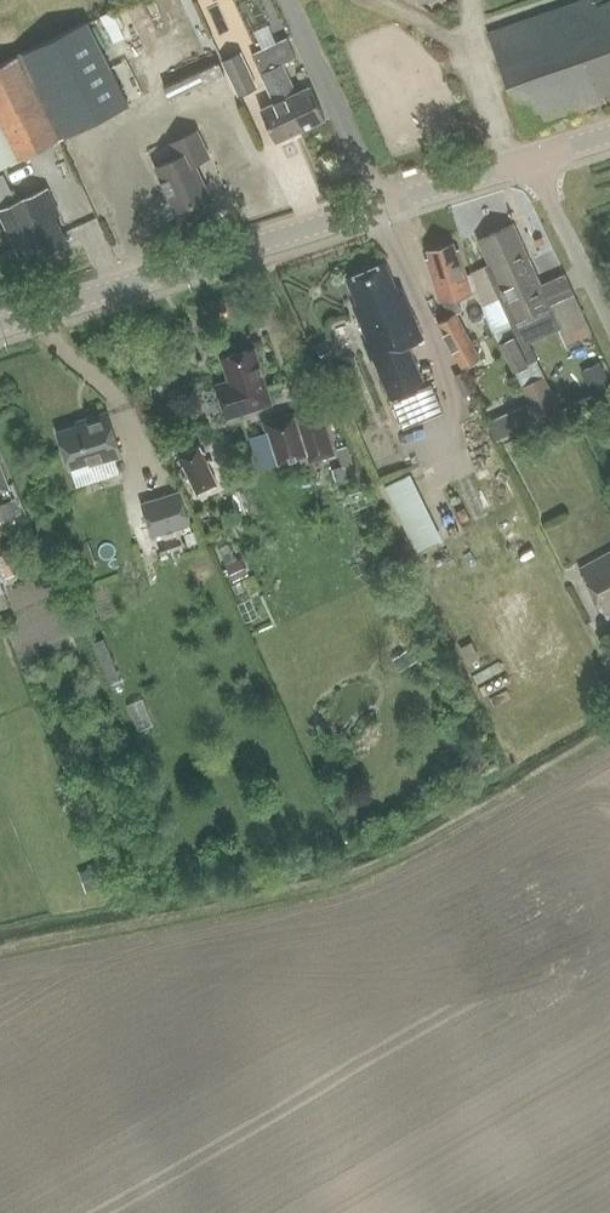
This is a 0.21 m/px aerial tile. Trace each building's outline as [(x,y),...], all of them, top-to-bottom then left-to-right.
[(554,48),(560,45),(569,68),(609,53),(609,45),(608,39),(609,38),(609,27),(600,0),(536,0),(554,48)] [(221,35),(236,28),(225,4),(210,11),(221,35)] [(65,138),(65,139),(129,107),(89,24),(24,56),(65,138)] [(261,73),(296,58),(287,38),(252,54),(261,73)] [(241,96),(260,87),(244,52),(225,61),(241,96)] [(65,139),(65,138),(24,56),(0,68),(0,171),(65,139)] [(311,88),(296,95),(283,67),(273,71),(302,131),(326,121),(311,88)] [(278,142),(302,131),(273,71),(264,75),(277,104),(263,110),(278,142)] [(155,166),(175,212),(209,196),(194,164),(209,157),(197,131),(169,144),(175,157),(155,166)] [(2,175),(0,176),(0,217),(19,258),(42,248),(46,257),(69,246),(56,218),(63,215),(51,188),(15,204),(2,175)] [(488,264),(471,273),(481,306),(499,344),(500,344),(514,336),(521,333),(516,322),(553,303),(543,282),(526,247),(521,249),(510,227),(485,239),(478,243),(488,264)] [(454,298),(468,294),(455,250),(451,252),(449,244),(429,250),(431,257),(425,259),(438,302),(442,301),(454,298)] [(393,401),(423,388),(406,347),(422,340),(401,287),(395,290),(385,264),(347,279),(358,305),(353,307),(363,330),(360,331),(372,361),(376,359),(393,401)] [(572,294),(553,303),(563,324),(557,327),(558,330),(566,346),(591,334),(572,294)] [(454,298),(442,301),(450,317),(457,314),(461,312),(454,298)] [(521,333),(514,336),(528,364),(536,360),(527,341),(557,327),(563,324),(553,303),(516,322),(521,333)] [(447,319),(438,324),(462,368),(481,358),(457,314),(450,317),(447,319)] [(500,344),(499,344),(513,372),(528,364),(514,336),(500,344)] [(327,339),(313,346),(320,360),(334,354),(327,339)] [(228,416),(271,403),(256,349),(223,358),(230,382),(219,385),(228,416)] [(528,364),(513,372),(538,421),(561,410),(536,360),(528,364)] [(583,371),(595,396),(609,389),(609,380),(602,363),(583,371)] [(463,372),(454,376),(464,396),(472,392),(463,372)] [(106,410),(83,417),(84,421),(57,430),(69,469),(119,454),(106,410)] [(295,415),(263,424),(265,431),(271,450),(275,464),(307,455),(295,415)] [(199,445),(178,455),(197,494),(217,484),(199,445)] [(9,493),(0,467),(0,496),(9,493)] [(181,491),(142,504),(153,538),(192,526),(181,491)] [(0,504),(0,521),(18,514),(12,500),(0,504)] [(429,513),(403,525),(416,553),(443,541),(429,513)] [(192,532),(184,535),(189,549),(197,546),(192,532)] [(581,568),(606,615),(609,613),(609,552),(581,568)] [(17,570),(10,553),(0,557),(0,580),(2,579),(1,577),(17,570)] [(241,558),(225,566),(233,582),(249,575),(241,558)] [(122,680),(132,675),(112,635),(102,640),(122,680)] [(472,643),(460,648),(467,664),(479,659),(472,643)] [(409,649),(392,660),(399,672),(417,661),(409,649)] [(142,700),(129,704),(139,731),(152,726),(142,700)] [(71,785),(70,786),(78,807),(80,806),(88,803),(79,782),(71,785)] [(93,868),(79,873),(86,892),(100,886),(93,868)]
